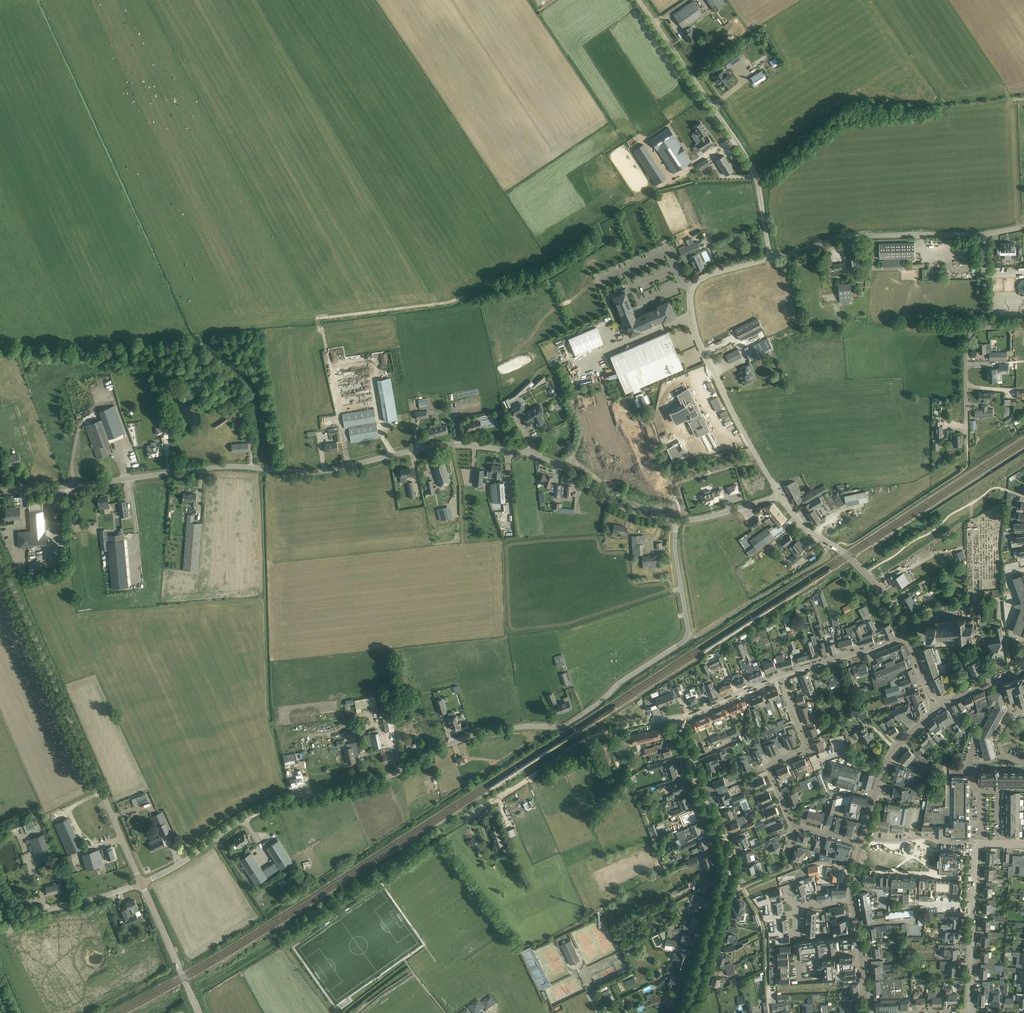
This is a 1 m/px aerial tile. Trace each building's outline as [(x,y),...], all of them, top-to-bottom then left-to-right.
[(712,10),(724,4),(722,0),(707,0),(712,10)] [(693,24),(693,23),(703,15),(693,1),(673,14),(684,30),(686,33),(685,34),(687,37),(686,38),(689,42),(690,43),(694,40),(694,39),(694,40),(693,38),(695,37),(695,36),(695,37),(693,34),(695,32),(695,31),(695,32),(691,26),(693,24)] [(740,26),(731,33),(735,38),(744,31),(740,26)] [(741,47),(739,44),(721,58),(727,67),(744,55),(740,49),(742,47),(741,47)] [(775,58),(770,61),(773,67),(779,64),(775,58)] [(722,86),(724,85),(726,88),(731,84),(729,81),(728,82),(726,79),(729,77),(726,73),(725,73),(723,71),(722,72),(721,72),(715,76),(717,80),(716,80),(719,83),(722,86)] [(762,71),(751,78),(755,84),(765,78),(763,75),(764,74),(762,71)] [(701,122),(693,127),(697,132),(696,132),(702,142),(698,144),(701,150),(712,143),(708,137),(705,140),(703,136),(702,135),(708,131),(706,128),(705,128),(701,122)] [(669,127),(650,139),(657,150),(658,150),(673,173),(691,161),(684,151),(682,148),(675,138),(676,138),(669,127)] [(641,144),(639,141),(630,146),(632,150),(641,144)] [(644,143),(633,150),(654,185),(665,178),(644,143)] [(729,164),(724,155),(716,160),(719,165),(722,163),(724,167),(729,164)] [(710,164),(707,158),(697,165),(700,170),(710,164)] [(733,170),(729,164),(724,167),(722,163),(719,165),(725,175),(733,170)] [(691,236),(685,239),(688,245),(694,242),(691,236)] [(701,248),(697,241),(679,249),(682,256),(701,248)] [(915,242),(879,243),(880,258),(885,258),(885,260),(882,260),(882,268),(903,268),(903,259),(900,260),(900,258),(915,258),(915,242)] [(995,246),(995,247),(995,255),(1000,255),(1001,255),(1015,255),(1017,255),(1021,255),(1022,255),(1022,247),(1022,246),(1021,246),(1017,246),(1017,247),(1015,247),(1015,244),(1015,243),(1010,243),(1006,243),(1002,243),(1001,243),(1001,244),(1001,247),(1000,247),(1000,246),(999,246),(999,247),(995,247),(995,246)] [(846,249),(848,269),(862,267),(861,266),(861,261),(860,262),(860,258),(857,258),(855,244),(846,244),(846,249)] [(696,271),(704,267),(698,253),(690,257),(696,271)] [(838,264),(824,266),(825,272),(842,269),(841,263),(838,264)] [(613,297),(624,322),(630,336),(641,331),(640,329),(662,320),(663,322),(675,317),(668,301),(657,306),(657,308),(645,313),(634,318),(633,315),(634,315),(633,315),(632,313),(633,313),(633,312),(632,313),(632,312),(633,311),(632,308),(627,295),(625,292),(621,294),(620,293),(619,293),(618,291),(617,292),(618,294),(617,294),(618,295),(613,297)] [(763,329),(757,318),(735,329),(740,340),(763,329)] [(603,343),(596,326),(568,338),(575,355),(603,343)] [(763,331),(757,334),(760,339),(766,336),(763,331)] [(683,368),(668,332),(610,356),(626,393),(683,368)] [(773,348),(767,337),(745,348),(750,359),(773,348)] [(990,344),(979,344),(979,353),(984,353),(986,353),(989,353),(989,352),(992,352),(992,347),(991,347),(990,344)] [(742,357),(738,349),(726,355),(730,363),(742,357)] [(996,369),(988,369),(988,374),(988,377),(988,378),(989,382),(997,382),(996,373),(1000,373),(1000,371),(1008,370),(1008,364),(999,364),(999,367),(999,369),(997,369),(996,369)] [(738,374),(743,384),(743,385),(744,384),(747,383),(748,384),(752,382),(751,381),(752,381),(751,379),(755,377),(752,371),(750,372),(746,365),(746,366),(741,368),(740,368),(741,369),(742,372),(738,374)] [(702,366),(695,369),(697,374),(704,371),(702,366)] [(546,378),(543,375),(532,386),(534,388),(546,378)] [(390,378),(377,380),(384,421),(397,419),(390,378)] [(680,391),(686,388),(697,411),(710,406),(700,384),(692,388),(687,378),(676,383),(680,391)] [(514,395),(509,398),(511,400),(516,397),(533,382),(531,380),(514,395)] [(110,387),(98,393),(99,396),(111,390),(110,387)] [(663,388),(650,395),(653,401),(666,395),(663,388)] [(666,394),(671,406),(677,403),(673,392),(666,394)] [(992,393),(979,393),(979,399),(982,399),(982,401),(982,402),(989,402),(989,399),(992,399),(996,399),(996,393),(992,393)] [(643,395),(637,398),(640,405),(647,404),(643,395)] [(525,409),(521,402),(509,409),(513,415),(525,409)] [(125,433),(115,405),(99,411),(102,419),(85,425),(97,458),(109,454),(105,445),(110,443),(109,439),(125,433)] [(545,413),(540,405),(536,407),(537,409),(527,414),(526,412),(522,415),(526,423),(534,419),(537,426),(544,423),(541,415),(545,413)] [(988,409),(988,405),(982,405),(982,410),(975,410),(975,417),(993,416),(993,409),(988,409)] [(366,407),(342,411),(347,443),(351,442),(368,439),(368,440),(368,439),(370,439),(373,439),(378,438),(379,438),(378,432),(378,430),(378,429),(377,426),(373,425),(369,425),(366,407)] [(685,407),(671,414),(676,422),(685,417),(686,417),(688,421),(687,422),(691,431),(693,430),(695,435),(707,430),(704,424),(706,423),(702,414),(699,415),(695,407),(687,411),(685,407)] [(428,417),(427,410),(415,412),(416,419),(428,417)] [(228,420),(227,418),(215,426),(216,428),(228,420)] [(480,423),(480,421),(474,422),(473,421),(474,421),(473,420),(464,422),(465,432),(475,430),(475,428),(481,427),(480,425),(480,423)] [(449,433),(446,424),(426,430),(428,438),(439,435),(439,434),(441,434),(442,435),(449,433)] [(333,430),(328,430),(329,435),(335,434),(336,441),(340,440),(338,427),(333,428),(333,430)] [(956,450),(956,446),(962,446),(962,439),(963,439),(963,434),(953,435),(954,442),(951,442),(951,450),(956,450)] [(148,448),(149,456),(150,457),(153,456),(153,455),(160,454),(159,444),(156,444),(156,442),(151,442),(152,447),(148,448)] [(338,450),(336,442),(325,444),(326,452),(338,450)] [(674,442),(663,448),(669,458),(680,452),(674,442)] [(248,451),(248,443),(232,444),(232,452),(233,452),(233,451),(240,450),(240,452),(248,451)] [(18,454),(7,457),(10,466),(21,463),(18,454)] [(451,482),(443,461),(431,465),(438,486),(451,482)] [(500,474),(500,472),(502,472),(503,466),(501,466),(501,465),(492,465),(492,467),(489,467),(489,472),(494,472),(494,477),(499,478),(499,477),(501,477),(501,474),(500,474)] [(402,475),(400,476),(401,483),(407,482),(406,477),(411,476),(411,474),(410,468),(400,469),(402,475)] [(484,470),(475,469),(474,484),(482,485),(484,470)] [(560,497),(561,485),(555,485),(551,483),(553,476),(547,475),(543,474),(541,481),(544,482),(543,485),(554,489),(554,496),(560,497)] [(795,481),(785,486),(795,505),(802,501),(803,501),(801,498),(799,493),(801,492),(795,481)] [(504,482),(492,483),(493,502),(505,502),(504,482)] [(808,494),(801,498),(803,501),(802,501),(804,505),(828,491),(825,484),(811,492),(810,491),(807,492),(808,494)] [(570,497),(571,486),(561,485),(560,497),(564,497),(564,496),(570,497)] [(738,491),(736,485),(727,487),(729,494),(738,491)] [(848,499),(853,508),(872,496),(866,488),(848,499)] [(721,489),(711,492),(700,496),(703,503),(708,502),(708,504),(719,500),(718,498),(722,496),(723,496),(721,489)] [(817,508),(824,503),(828,511),(837,506),(828,491),(804,506),(808,513),(815,523),(823,518),(817,508)] [(197,494),(183,493),(183,501),(191,502),(191,506),(196,506),(197,494)] [(832,497),(839,507),(844,504),(837,493),(832,497)] [(99,497),(98,498),(100,509),(109,507),(108,496),(101,497),(101,496),(99,496),(99,497)] [(126,501),(118,502),(121,517),(128,516),(126,501)] [(43,502),(29,503),(30,511),(44,510),(43,502)] [(778,509),(773,504),(763,508),(766,512),(768,511),(771,515),(778,509)] [(7,510),(6,510),(7,519),(21,518),(20,509),(14,509),(14,507),(7,508),(7,510)] [(446,507),(437,510),(440,521),(448,518),(446,507)] [(786,520),(778,509),(771,515),(779,525),(786,520)] [(43,511),(30,512),(32,532),(19,533),(20,546),(47,544),(46,531),(45,531),(43,511)] [(194,515),(188,515),(184,570),(198,571),(202,524),(193,523),(194,515)] [(762,523),(758,517),(749,524),(753,530),(762,523)] [(1015,532),(1021,533),(1021,529),(1023,529),(1023,522),(1021,522),(1021,523),(1017,523),(1017,529),(1015,529),(1015,532)] [(624,532),(625,526),(614,524),(613,532),(618,533),(621,533),(620,537),(622,537),(627,538),(628,536),(628,532),(624,532)] [(774,537),(768,528),(751,540),(757,549),(774,537)] [(107,536),(100,536),(102,551),(109,550),(112,588),(129,587),(124,534),(107,535),(107,536)] [(644,535),(632,535),(633,555),(633,558),(638,558),(638,554),(643,554),(643,547),(645,547),(645,543),(644,535)] [(789,535),(781,541),(785,547),(794,541),(789,535)] [(1011,543),(1012,547),(1022,546),(1022,542),(1023,542),(1023,535),(1020,535),(1020,536),(1015,537),(1015,543),(1011,543)] [(805,548),(799,540),(793,545),(799,553),(805,548)] [(774,550),(770,545),(765,548),(769,554),(774,550)] [(754,547),(746,552),(750,556),(752,555),(752,553),(756,550),(754,547)] [(930,547),(918,554),(922,560),(934,553),(930,547)] [(659,567),(658,555),(642,556),(643,569),(659,567)] [(1013,575),(1014,577),(1014,578),(1015,578),(1017,585),(1016,585),(1016,586),(1016,585),(1019,592),(1019,593),(1020,594),(1019,594),(1019,595),(1021,594),(1023,601),(1015,603),(1015,606),(1023,607),(1023,608),(1021,615),(1019,614),(1019,615),(1020,615),(1016,623),(1016,624),(1017,624),(1016,626),(1016,628),(1015,631),(1014,631),(1023,635),(1023,574),(1022,575),(1022,574),(1021,573),(1021,572),(1020,572),(1019,573),(1016,574),(1013,575)] [(893,575),(888,578),(892,584),(895,582),(899,589),(906,584),(904,581),(902,579),(906,577),(903,573),(900,575),(895,578),(893,575)] [(919,585),(912,590),(914,593),(921,589),(919,585)] [(822,590),(813,596),(814,601),(820,599),(821,603),(826,602),(822,590)] [(914,602),(910,595),(903,600),(907,607),(906,608),(908,611),(913,609),(914,610),(919,607),(916,601),(914,602)] [(852,609),(849,604),(842,608),(845,613),(852,609)] [(877,629),(865,606),(859,609),(863,617),(870,632),(871,632),(873,636),(877,634),(876,633),(877,632),(876,631),(875,629),(877,629)] [(789,614),(783,616),(784,619),(783,619),(786,629),(787,631),(788,631),(789,634),(793,632),(793,630),(789,617),(790,617),(789,614)] [(870,632),(863,617),(856,621),(859,628),(864,625),(866,628),(865,628),(868,633),(870,632)] [(974,623),(973,618),(966,619),(966,618),(958,619),(958,620),(954,620),(954,619),(953,619),(953,620),(950,620),(950,619),(949,619),(949,620),(945,621),(945,620),(944,620),(945,621),(941,621),(941,620),(940,620),(940,621),(936,621),(935,621),(935,622),(934,622),(934,623),(934,624),(935,625),(936,625),(935,626),(928,626),(927,625),(926,626),(927,627),(927,629),(928,629),(929,632),(928,632),(928,634),(927,635),(928,636),(929,635),(934,635),(935,636),(936,636),(936,639),(935,639),(936,640),(937,639),(941,639),(941,640),(942,640),(942,639),(946,639),(946,640),(946,639),(950,639),(950,640),(951,640),(951,639),(954,638),(954,639),(955,639),(955,638),(959,638),(959,639),(967,639),(967,638),(974,638),(974,633),(975,634),(975,633),(974,633),(976,630),(977,630),(976,629),(976,626),(977,626),(976,625),(975,626),(974,623),(975,623),(974,622),(974,623)] [(776,626),(774,622),(766,628),(768,631),(776,626)] [(820,623),(815,625),(820,637),(824,636),(820,623)] [(877,629),(875,629),(876,631),(877,632),(876,633),(877,634),(878,634),(879,636),(884,634),(886,639),(895,635),(890,623),(877,629)] [(856,624),(849,627),(853,635),(854,637),(857,636),(859,640),(858,640),(861,647),(874,642),(872,634),(862,637),(856,624)] [(985,645),(986,652),(988,652),(990,651),(991,655),(1004,653),(1002,641),(1004,641),(1003,636),(1001,626),(995,627),(996,630),(994,631),(997,642),(989,643),(989,644),(985,645)] [(845,640),(848,647),(854,646),(851,638),(854,637),(853,635),(849,627),(845,629),(848,634),(844,635),(845,640)] [(757,632),(750,637),(753,642),(761,637),(757,632)] [(842,641),(841,636),(837,637),(838,642),(840,649),(848,647),(845,640),(842,641)] [(834,638),(830,640),(831,644),(828,645),(830,654),(837,652),(835,647),(836,647),(835,643),(834,638)] [(815,653),(811,641),(806,642),(812,661),(819,658),(818,652),(815,653)] [(736,645),(741,657),(746,655),(741,643),(736,645)] [(903,645),(901,644),(891,647),(892,651),(893,651),(893,653),(890,655),(891,658),(890,658),(890,659),(891,660),(894,659),(895,659),(896,659),(896,658),(900,656),(901,658),(900,658),(901,661),(901,660),(902,661),(903,661),(904,663),(906,663),(905,661),(909,659),(908,658),(907,658),(907,656),(908,655),(903,645)] [(892,651),(891,647),(875,654),(877,660),(878,660),(879,662),(877,663),(877,665),(884,663),(883,661),(890,658),(891,658),(890,655),(893,653),(893,651),(892,651)] [(919,649),(928,676),(939,673),(934,657),(935,657),(932,648),(927,647),(919,649)] [(969,664),(971,671),(972,671),(973,675),(974,675),(974,676),(977,674),(980,673),(979,668),(978,666),(985,664),(983,659),(982,657),(979,650),(976,651),(979,658),(978,659),(978,660),(969,664)] [(565,664),(562,654),(554,657),(557,666),(565,664)] [(776,656),(777,663),(780,662),(782,669),(783,668),(783,669),(785,668),(786,668),(793,666),(792,661),(791,659),(784,661),(783,655),(783,654),(776,656)] [(810,661),(808,654),(797,658),(799,664),(810,661)] [(708,662),(710,667),(719,662),(720,665),(725,663),(721,656),(717,658),(708,662)] [(911,666),(909,659),(905,661),(906,663),(904,663),(903,661),(902,661),(901,660),(901,661),(900,658),(901,658),(900,656),(896,658),(896,659),(895,659),(894,659),(891,660),(890,659),(890,658),(883,661),(884,663),(877,665),(877,663),(872,665),(875,671),(871,673),(875,687),(895,678),(895,677),(900,672),(899,671),(911,666)] [(758,665),(751,667),(757,679),(764,676),(761,670),(763,669),(760,660),(756,662),(758,665)] [(764,664),(767,673),(771,671),(776,669),(773,660),(767,663),(767,661),(763,663),(764,664)] [(745,662),(741,664),(743,669),(746,668),(751,681),(757,679),(751,667),(750,663),(746,664),(745,662)] [(869,674),(866,664),(858,666),(858,665),(853,666),(854,669),(853,670),(855,676),(860,675),(860,677),(869,674)] [(918,681),(913,668),(904,671),(904,672),(898,676),(890,681),(892,687),(885,689),(886,692),(887,693),(900,690),(900,688),(918,681)] [(571,684),(567,672),(560,674),(564,686),(571,684)] [(734,677),(732,678),(736,686),(737,686),(738,687),(741,685),(741,686),(744,685),(744,684),(746,683),(743,676),(742,676),(741,674),(739,674),(739,673),(733,675),(734,677)] [(804,687),(812,685),(808,673),(800,676),(804,687)] [(840,683),(837,674),(837,675),(828,678),(828,677),(825,678),(827,683),(829,683),(832,689),(841,686),(840,683)] [(947,690),(940,675),(930,679),(937,694),(947,690)] [(1023,678),(1023,677),(1012,680),(1013,681),(1003,684),(1005,690),(1006,693),(1008,700),(1008,702),(1010,701),(1010,704),(1015,703),(1015,701),(1018,700),(1020,706),(1022,708),(1023,707),(1023,699),(1022,692),(1023,691),(1023,678)] [(729,683),(728,681),(724,683),(725,684),(719,687),(722,693),(733,689),(730,682),(729,683)] [(708,690),(711,698),(717,695),(712,682),(706,684),(708,690)] [(680,685),(674,688),(677,697),(684,694),(680,685)] [(814,692),(812,685),(804,687),(807,694),(814,692)] [(776,687),(771,689),(775,699),(777,704),(781,702),(783,708),(786,707),(785,705),(786,704),(783,695),(780,697),(776,687)] [(775,699),(771,689),(766,691),(770,701),(775,699)] [(698,697),(696,690),(690,692),(690,694),(686,696),(689,705),(698,702),(696,697),(698,697)] [(902,695),(900,690),(887,693),(886,692),(884,693),(885,697),(887,705),(899,701),(898,696),(902,695)] [(922,699),(919,690),(911,693),(911,692),(906,694),(909,704),(922,699)] [(982,729),(979,735),(981,744),(983,752),(982,752),(984,757),(984,759),(996,756),(995,752),(994,752),(994,750),(993,749),(994,749),(995,749),(995,748),(995,749),(994,749),(993,749),(993,747),(993,746),(993,743),(992,740),(990,739),(990,737),(990,736),(992,737),(993,737),(993,736),(991,736),(990,736),(991,733),(992,733),(994,730),(996,727),(995,727),(995,726),(996,724),(997,725),(998,725),(997,725),(998,726),(998,725),(996,724),(997,723),(998,722),(1000,719),(1002,715),(1001,715),(1002,713),(1003,712),(1003,713),(1004,713),(1005,713),(1004,713),(1003,712),(1004,710),(1005,710),(1007,707),(1006,703),(1005,703),(1004,701),(1008,700),(1006,693),(1002,694),(1001,692),(1001,690),(997,691),(997,692),(995,693),(994,692),(994,691),(994,692),(994,693),(993,694),(992,694),(992,693),(987,694),(989,699),(991,705),(994,704),(995,706),(992,712),(988,718),(985,723),(982,729)] [(979,693),(973,696),(975,700),(976,702),(977,708),(978,712),(977,712),(978,716),(985,714),(986,709),(986,705),(987,701),(985,693),(984,691),(979,693)] [(672,704),(676,702),(672,692),(656,699),(659,707),(663,706),(671,703),(672,704)] [(556,702),(552,693),(547,695),(551,704),(556,702)] [(770,709),(768,703),(765,704),(761,693),(756,695),(761,709),(762,709),(764,707),(766,706),(767,710),(770,709)] [(755,695),(751,696),(751,697),(751,698),(755,707),(754,707),(755,709),(752,711),(757,725),(759,724),(757,717),(758,717),(758,715),(756,711),(761,709),(756,695),(755,696),(755,695)] [(805,702),(803,696),(796,698),(798,705),(805,702)] [(975,704),(971,696),(964,700),(967,706),(970,704),(971,706),(975,704)] [(375,697),(355,700),(357,713),(362,712),(361,708),(376,705),(375,697)] [(442,699),(436,701),(440,714),(446,712),(442,699)] [(572,708),(568,700),(557,705),(560,713),(572,708)] [(741,702),(735,704),(738,711),(744,709),(744,708),(746,706),(744,701),(742,703),(741,702)] [(927,712),(923,701),(912,705),(912,703),(909,704),(891,711),(894,718),(911,711),(913,717),(927,712)] [(964,705),(961,701),(955,704),(961,713),(964,711),(968,717),(970,716),(968,712),(964,705)] [(801,716),(810,713),(808,706),(809,706),(808,703),(801,705),(802,708),(799,709),(801,716)] [(738,711),(735,704),(729,707),(729,708),(727,709),(729,714),(731,713),(732,714),(738,711)] [(962,717),(954,705),(950,708),(957,720),(962,717)] [(869,716),(866,708),(856,712),(859,720),(869,716)] [(729,714),(727,709),(725,710),(725,709),(718,711),(721,718),(727,716),(727,715),(729,714)] [(953,719),(947,709),(933,718),(938,724),(939,727),(944,730),(945,730),(945,729),(945,728),(945,727),(943,725),(949,721),(951,724),(954,723),(952,720),(953,719)] [(721,718),(718,711),(712,714),(713,715),(710,716),(712,721),(715,720),(715,721),(721,718)] [(391,712),(382,713),(386,731),(391,730),(392,732),(395,732),(391,712)] [(973,714),(970,716),(973,721),(972,723),(983,722),(985,714),(978,716),(977,712),(973,714)] [(807,725),(813,723),(812,720),(813,720),(810,713),(801,716),(804,723),(806,722),(807,725)] [(448,718),(453,729),(461,726),(459,723),(461,723),(459,719),(458,719),(456,715),(448,718)] [(712,721),(710,716),(708,717),(708,716),(702,719),(705,726),(711,723),(710,722),(712,721)] [(897,725),(892,718),(887,722),(892,729),(889,731),(892,736),(899,732),(895,726),(897,725)] [(933,718),(926,725),(932,730),(933,728),(936,731),(939,727),(938,724),(933,718)] [(705,726),(702,719),(696,721),(696,722),(693,723),(695,728),(698,727),(699,728),(705,726)] [(882,722),(881,722),(878,724),(884,731),(887,728),(882,722)] [(364,734),(362,724),(354,726),(356,735),(364,734)] [(814,735),(818,734),(820,733),(819,729),(817,729),(815,727),(814,724),(808,726),(809,729),(807,730),(810,737),(814,735)] [(958,726),(955,729),(961,737),(964,734),(963,731),(961,730),(959,728),(958,726)] [(870,742),(875,739),(870,732),(869,733),(865,727),(859,731),(857,732),(856,732),(853,734),(855,739),(859,737),(859,736),(861,735),(865,742),(869,739),(870,742)] [(634,735),(630,736),(632,745),(651,741),(652,742),(654,742),(654,740),(657,740),(656,738),(660,738),(660,736),(664,735),(663,730),(662,731),(661,730),(659,731),(658,729),(638,734),(634,735)] [(738,734),(736,729),(729,732),(731,736),(731,737),(738,734)] [(795,735),(792,729),(788,730),(790,735),(787,736),(791,746),(796,743),(793,737),(794,736),(795,736),(795,735)] [(937,742),(940,739),(935,734),(935,733),(933,731),(932,732),(930,729),(927,732),(918,740),(923,745),(922,746),(924,748),(925,748),(926,749),(929,746),(928,745),(930,743),(931,744),(935,740),(937,742)] [(366,744),(357,746),(359,754),(368,753),(367,749),(377,747),(382,746),(379,732),(364,735),(366,744)] [(731,736),(729,732),(719,736),(721,741),(723,744),(728,742),(726,739),(731,736)] [(749,738),(747,732),(743,734),(744,736),(739,737),(741,741),(749,738)] [(786,733),(785,734),(781,735),(778,737),(781,742),(783,741),(786,748),(791,746),(787,736),(786,733)] [(719,736),(719,735),(710,738),(710,739),(713,744),(721,741),(719,736)] [(776,737),(768,741),(774,753),(779,751),(776,744),(779,743),(776,737)] [(822,743),(821,740),(820,737),(814,740),(815,743),(812,744),(815,751),(819,749),(821,752),(825,751),(824,746),(825,746),(824,742),(822,743)] [(622,738),(613,742),(616,748),(619,747),(620,750),(626,748),(622,738)] [(604,741),(597,743),(605,767),(612,764),(604,741)] [(774,753),(768,741),(761,744),(763,750),(766,749),(769,755),(774,753)] [(757,745),(750,748),(756,761),(762,758),(760,752),(762,751),(760,745),(757,746),(757,745)] [(657,746),(644,749),(646,756),(651,754),(650,752),(658,750),(658,749),(657,746)] [(706,763),(705,763),(706,766),(707,766),(708,770),(713,769),(714,769),(714,767),(713,765),(717,764),(719,763),(720,762),(721,760),(726,759),(725,755),(732,753),(730,747),(729,746),(722,749),(722,750),(721,751),(722,751),(723,754),(718,755),(718,758),(717,759),(712,760),(711,760),(710,760),(706,762),(706,763)] [(356,762),(353,747),(344,749),(348,764),(356,762)] [(658,750),(661,759),(672,756),(670,749),(668,749),(667,747),(658,749),(658,750)] [(915,755),(909,749),(904,754),(910,760),(912,758),(914,759),(916,757),(915,755)] [(385,751),(381,751),(382,756),(383,755),(385,763),(395,761),(393,753),(385,754),(385,751)] [(296,754),(284,756),(285,762),(297,760),(296,754)] [(455,757),(458,764),(465,762),(462,754),(455,757)] [(751,761),(749,754),(745,756),(744,754),(737,757),(739,761),(742,767),(744,770),(750,768),(748,762),(751,761)] [(910,760),(904,754),(900,759),(906,765),(910,760)] [(805,758),(800,760),(805,773),(813,770),(811,764),(809,761),(807,762),(805,758)] [(636,760),(627,765),(629,770),(638,765),(636,760)] [(798,769),(795,770),(797,776),(805,773),(800,760),(795,763),(798,769)] [(666,765),(663,766),(663,765),(661,761),(661,762),(660,762),(648,765),(650,771),(661,768),(662,770),(665,769),(668,778),(678,775),(674,763),(666,765)] [(829,771),(827,775),(829,776),(828,779),(830,782),(833,783),(833,784),(835,785),(857,790),(859,785),(863,786),(871,788),(874,774),(874,773),(870,772),(867,771),(865,771),(864,769),(861,768),(859,769),(859,770),(857,769),(847,766),(847,767),(838,765),(831,763),(831,764),(829,771)] [(923,765),(922,770),(933,773),(934,767),(923,765)] [(787,766),(782,768),(786,777),(789,776),(790,779),(796,777),(793,771),(790,772),(787,766)] [(895,766),(892,777),(897,779),(896,784),(904,786),(905,781),(908,782),(909,777),(908,776),(909,773),(919,775),(920,770),(906,768),(904,768),(904,769),(895,766)] [(724,773),(726,778),(739,773),(737,768),(724,773)] [(786,782),(788,781),(786,777),(782,768),(777,770),(782,780),(784,781),(785,781),(786,782)] [(1023,786),(1023,772),(1000,772),(999,769),(987,772),(979,772),(979,784),(991,784),(994,784),(994,786),(1000,786),(1007,786),(1011,786),(1015,786),(1019,786),(1023,786)] [(298,778),(291,779),(293,787),(297,786),(299,786),(299,785),(305,784),(304,779),(305,779),(303,773),(302,770),(299,771),(300,774),(297,775),(298,778)] [(753,781),(756,789),(759,788),(759,787),(766,784),(763,777),(757,780),(756,776),(750,779),(751,782),(753,781)] [(922,831),(936,832),(936,835),(943,835),(943,836),(951,836),(951,837),(969,837),(970,818),(968,818),(968,776),(952,776),(952,779),(945,779),(945,796),(943,796),(943,798),(928,795),(922,831)] [(717,780),(712,782),(715,789),(720,787),(721,787),(722,787),(723,786),(726,785),(723,777),(718,779),(717,780)] [(667,786),(669,791),(672,790),(674,794),(678,792),(683,790),(683,789),(683,788),(683,786),(681,786),(680,782),(677,783),(677,782),(672,784),(668,786),(667,786)] [(894,786),(892,796),(897,797),(898,798),(897,801),(901,802),(908,803),(909,799),(909,800),(912,800),(913,794),(921,795),(922,789),(907,787),(907,789),(899,787),(894,786)] [(723,791),(718,793),(719,797),(718,797),(721,805),(728,802),(729,801),(728,798),(731,797),(729,793),(727,789),(723,791)] [(759,797),(762,804),(765,802),(772,799),(769,792),(763,794),(762,791),(756,793),(757,797),(759,797)] [(797,795),(795,792),(788,795),(792,805),(799,802),(796,795),(797,795)] [(146,793),(136,798),(138,803),(138,804),(145,801),(145,802),(149,801),(146,793)] [(844,814),(858,817),(862,804),(866,805),(868,797),(853,794),(841,797),(839,798),(837,798),(827,800),(829,804),(827,812),(833,814),(835,807),(834,807),(834,806),(842,804),(843,809),(845,809),(844,814)] [(679,800),(673,802),(675,807),(679,805),(681,809),(689,806),(688,802),(687,799),(686,796),(678,799),(679,800)] [(741,805),(745,814),(749,812),(752,811),(746,798),(745,798),(743,799),(739,801),(733,804),(734,808),(741,805)] [(910,807),(888,803),(888,805),(886,805),(886,804),(885,804),(885,807),(885,809),(883,819),(884,819),(884,820),(879,820),(878,825),(892,828),(903,830),(903,829),(904,830),(905,824),(904,824),(906,812),(909,812),(910,807)] [(765,811),(768,818),(771,817),(771,816),(778,814),(775,807),(769,809),(768,806),(762,808),(763,812),(765,811)] [(734,819),(736,818),(737,818),(733,808),(730,810),(730,809),(724,812),(728,819),(733,817),(734,819)] [(813,822),(815,812),(809,810),(809,809),(806,808),(804,817),(807,818),(806,820),(813,822)] [(681,813),(679,809),(667,813),(667,814),(669,818),(679,814),(681,813)] [(163,811),(152,816),(157,827),(159,826),(163,834),(169,832),(166,823),(168,822),(163,811)] [(685,815),(684,812),(681,813),(679,814),(681,817),(682,816),(683,819),(687,817),(689,822),(695,819),(692,812),(686,815),(685,815)] [(822,812),(822,814),(815,812),(813,822),(820,823),(820,821),(823,822),(826,813),(822,812)] [(830,826),(833,815),(827,814),(824,825),(830,826)] [(730,825),(733,831),(740,828),(739,825),(747,822),(744,815),(737,818),(736,818),(737,822),(730,825)] [(855,829),(857,822),(838,817),(836,824),(855,829)] [(68,818),(55,824),(68,854),(82,848),(68,818)] [(776,823),(775,820),(766,824),(768,829),(771,835),(774,835),(778,833),(777,832),(781,831),(782,830),(784,829),(781,821),(776,823)] [(672,826),(674,831),(684,826),(682,821),(672,826)] [(754,826),(753,821),(746,824),(746,826),(740,829),(741,831),(754,826)] [(20,825),(19,825),(20,827),(23,835),(27,833),(23,823),(20,825)] [(701,832),(697,823),(691,826),(675,832),(678,839),(675,840),(678,846),(679,846),(695,838),(693,835),(687,838),(685,833),(692,830),(694,834),(697,833),(697,834),(698,834),(697,833),(701,832)] [(853,837),(855,829),(836,824),(834,832),(853,837)] [(498,828),(491,831),(496,847),(504,844),(498,828)] [(744,832),(736,836),(738,839),(737,839),(740,847),(749,843),(744,832)] [(46,834),(25,841),(26,844),(30,843),(31,845),(28,846),(30,852),(33,851),(37,863),(54,857),(46,834)] [(238,837),(234,840),(238,847),(245,842),(248,846),(252,843),(249,837),(247,838),(244,834),(238,838),(238,837)] [(810,840),(811,836),(802,834),(798,836),(797,842),(801,843),(801,844),(806,846),(808,839),(810,840)] [(162,838),(150,844),(154,852),(166,846),(162,838)] [(697,843),(695,838),(679,846),(681,851),(697,843)] [(765,842),(766,844),(767,847),(770,847),(769,851),(774,853),(778,854),(779,850),(780,845),(778,844),(779,842),(776,841),(774,838),(770,840),(765,842)] [(815,846),(819,847),(821,840),(820,840),(814,838),(812,845),(815,846)] [(827,847),(826,854),(819,853),(818,853),(816,861),(825,860),(832,862),(833,857),(848,861),(853,845),(826,838),(824,846),(827,847)] [(708,846),(704,839),(698,842),(700,846),(695,848),(696,851),(700,849),(702,852),(707,849),(706,847),(708,846)] [(278,840),(267,847),(276,861),(281,869),(292,861),(278,840)] [(905,849),(906,850),(908,851),(909,852),(911,852),(912,851),(913,850),(914,849),(914,847),(914,846),(913,844),(912,843),(911,843),(909,843),(908,843),(907,844),(906,845),(905,846),(905,847),(905,849)] [(797,861),(802,862),(804,855),(811,857),(813,851),(798,847),(797,851),(794,850),(793,857),(794,859),(797,860),(797,861)] [(106,850),(102,851),(103,855),(107,854),(107,855),(108,859),(115,857),(112,848),(106,850)] [(99,850),(82,854),(87,870),(103,865),(99,850)] [(495,859),(491,851),(485,854),(486,854),(482,855),(486,866),(489,865),(488,861),(495,859)] [(744,860),(744,861),(751,859),(750,855),(754,854),(753,851),(749,852),(749,851),(742,853),(743,856),(742,857),(743,860),(744,860)] [(938,858),(938,864),(938,872),(956,872),(956,869),(960,869),(960,865),(960,860),(960,856),(960,853),(957,852),(939,851),(939,858),(938,858)] [(251,852),(239,860),(256,885),(267,877),(263,870),(251,852)] [(997,853),(986,852),(986,862),(993,863),(994,860),(996,860),(997,853)] [(76,870),(71,855),(65,857),(70,872),(76,870)] [(1013,855),(1013,860),(1013,863),(1020,863),(1019,875),(1023,875),(1023,859),(1022,858),(1022,856),(1013,855)] [(702,858),(700,859),(701,862),(703,862),(706,868),(712,866),(708,856),(702,858)] [(699,863),(697,857),(687,861),(689,867),(699,863)] [(661,861),(664,869),(673,866),(670,860),(666,862),(665,860),(661,861)] [(264,869),(263,870),(267,877),(281,869),(276,861),(275,862),(264,869)] [(757,863),(745,866),(746,866),(747,873),(751,873),(751,874),(759,872),(757,863)] [(820,876),(818,865),(808,867),(809,875),(816,874),(817,877),(820,876)] [(835,877),(836,872),(831,872),(831,868),(827,867),(826,875),(829,876),(829,880),(836,881),(837,877),(835,877)] [(997,869),(985,868),(985,878),(990,878),(996,878),(997,869)] [(800,884),(795,886),(797,891),(810,886),(809,882),(815,880),(814,876),(799,880),(800,884)] [(875,884),(875,877),(876,876),(875,876),(875,877),(864,876),(863,883),(875,884)] [(890,889),(891,876),(877,876),(877,877),(875,877),(875,884),(875,888),(887,888),(890,889)] [(891,892),(891,894),(897,895),(903,895),(903,893),(904,877),(892,876),(892,881),(891,892)] [(916,894),(917,878),(904,877),(903,893),(903,898),(909,898),(909,893),(916,894)] [(54,885),(46,886),(48,894),(60,892),(58,884),(60,883),(60,881),(53,883),(54,885)] [(984,894),(991,895),(992,887),(994,888),(994,882),(988,881),(987,887),(984,887),(984,891),(983,894),(984,894)] [(690,887),(688,883),(679,888),(681,892),(690,887)] [(706,892),(708,885),(703,884),(702,884),(697,883),(695,891),(700,892),(701,891),(706,892)] [(792,884),(787,885),(789,894),(795,892),(795,889),(794,889),(793,886),(792,886),(792,884)] [(810,886),(797,891),(799,896),(804,894),(805,898),(817,894),(816,890),(812,891),(810,886)] [(827,894),(826,895),(826,900),(827,900),(833,899),(833,896),(846,896),(846,887),(832,888),(832,890),(827,890),(827,894)] [(756,897),(752,898),(755,902),(757,904),(760,903),(761,906),(765,904),(765,900),(775,899),(776,899),(775,896),(782,894),(780,889),(765,894),(767,898),(758,901),(756,897)] [(869,892),(858,893),(860,910),(866,909),(866,905),(871,904),(870,900),(874,900),(873,894),(869,894),(869,892)] [(818,894),(817,894),(818,901),(826,900),(826,895),(825,893),(818,894)] [(692,894),(691,899),(696,900),(695,904),(702,906),(705,898),(698,896),(698,895),(692,894)] [(732,906),(731,911),(733,912),(732,914),(732,917),(734,917),(734,918),(741,919),(743,920),(744,919),(745,915),(744,914),(743,914),(744,910),(742,909),(745,901),(737,899),(735,907),(734,907),(732,906)] [(775,899),(765,900),(765,904),(768,904),(768,909),(782,907),(781,902),(776,902),(776,899),(775,899)] [(125,909),(120,911),(123,920),(129,918),(131,917),(137,915),(135,912),(139,910),(135,900),(126,903),(131,914),(127,915),(125,909)] [(983,905),(983,907),(983,911),(990,911),(990,913),(993,913),(994,907),(996,907),(996,900),(995,900),(990,900),(990,903),(984,903),(984,905),(983,905)] [(866,909),(860,910),(862,922),(875,920),(886,918),(886,913),(882,913),(881,909),(877,910),(878,914),(874,914),(873,913),(872,913),(871,904),(866,905),(866,909)] [(844,910),(844,906),(838,908),(838,907),(829,909),(830,913),(835,911),(836,916),(845,914),(846,913),(845,911),(844,910)] [(765,914),(762,914),(764,918),(765,918),(767,918),(781,916),(780,913),(783,912),(782,907),(768,909),(769,913),(765,914)] [(913,910),(886,913),(886,918),(896,917),(901,917),(904,916),(911,916),(911,917),(913,917),(913,915),(914,915),(914,913),(913,910)] [(757,926),(761,925),(756,913),(752,915),(754,919),(753,922),(756,923),(757,926)] [(1007,918),(1007,916),(994,915),(993,920),(983,919),(982,928),(990,929),(990,924),(995,925),(995,920),(1007,921),(1007,918)] [(123,920),(120,921),(123,927),(125,926),(138,920),(137,916),(124,922),(123,920)] [(765,918),(764,918),(765,922),(767,922),(773,921),(774,926),(787,924),(787,919),(781,920),(781,916),(767,918),(765,918)] [(946,917),(946,928),(954,928),(954,925),(958,925),(958,917),(951,917),(950,917),(946,917)] [(696,927),(697,923),(698,924),(699,920),(698,920),(693,918),(692,918),(691,923),(685,921),(684,924),(689,925),(691,926),(696,927)] [(837,918),(831,919),(832,922),(835,922),(836,927),(847,926),(847,925),(847,926),(846,920),(838,921),(837,918)] [(772,931),(768,931),(769,933),(769,935),(770,935),(772,935),(783,934),(783,930),(788,930),(787,924),(774,926),(774,931),(772,931)] [(868,929),(867,930),(867,932),(868,932),(869,932),(869,935),(868,935),(868,937),(869,937),(869,938),(878,937),(883,936),(883,933),(883,931),(889,931),(888,925),(875,927),(875,928),(868,929)] [(837,933),(833,933),(834,937),(840,936),(840,933),(848,932),(847,926),(836,927),(837,933)] [(943,935),(944,935),(944,938),(945,939),(950,939),(950,940),(952,940),(957,940),(958,931),(951,931),(951,928),(949,928),(945,928),(943,928),(943,935)] [(993,935),(1004,936),(1004,932),(988,931),(988,936),(982,936),(982,940),(981,940),(981,943),(981,944),(988,945),(989,939),(993,939),(993,935)] [(726,932),(724,937),(723,936),(722,941),(728,943),(728,941),(729,941),(735,943),(735,942),(736,938),(737,935),(731,934),(731,933),(726,932)] [(682,933),(680,941),(681,941),(691,944),(692,943),(692,944),(693,940),(694,936),(682,933)] [(770,935),(769,935),(769,940),(773,939),(775,939),(776,944),(790,942),(789,937),(784,937),(783,934),(772,935),(770,935)] [(798,956),(822,953),(822,956),(824,981),(856,979),(856,967),(854,967),(853,962),(854,962),(853,961),(855,960),(855,957),(853,956),(853,952),(853,948),(851,936),(846,937),(846,935),(842,936),(838,937),(796,941),(798,956)] [(563,944),(561,945),(567,957),(569,961),(570,965),(580,960),(578,957),(576,952),(571,940),(566,942),(563,944)] [(885,944),(884,940),(877,941),(877,945),(878,944),(878,947),(872,948),(873,956),(877,955),(882,955),(881,944),(885,944)] [(791,951),(790,945),(789,945),(789,942),(778,944),(778,952),(791,951)] [(950,945),(939,944),(939,946),(939,949),(942,949),(941,957),(949,957),(952,957),(952,960),(956,960),(957,958),(957,949),(950,948),(950,945)] [(981,955),(981,959),(987,960),(987,965),(994,965),(994,958),(988,957),(989,951),(983,951),(981,951),(981,952),(980,952),(980,955),(981,955)] [(687,954),(679,952),(679,954),(674,952),(672,959),(677,960),(676,965),(684,967),(686,962),(685,962),(687,954)] [(1013,955),(1018,955),(1017,966),(1021,966),(1023,966),(1023,956),(1022,956),(1020,956),(1020,952),(1015,952),(1013,952),(1013,955)] [(728,961),(729,958),(725,957),(719,955),(717,963),(723,965),(724,960),(728,961)] [(883,964),(883,960),(872,961),(872,965),(871,965),(872,977),(873,980),(898,978),(898,973),(894,973),(894,972),(885,973),(885,970),(894,969),(894,964),(883,964)] [(940,961),(940,970),(948,970),(948,975),(951,975),(956,975),(956,966),(947,965),(947,961),(942,961),(940,961)] [(979,972),(978,976),(980,976),(980,977),(985,977),(987,977),(987,972),(992,972),(992,969),(993,969),(1003,970),(1003,965),(994,965),(987,965),(987,969),(980,968),(980,972),(979,972)] [(728,976),(736,973),(734,966),(725,970),(728,976)] [(654,975),(658,979),(663,975),(660,971),(654,975)] [(663,975),(658,979),(655,982),(659,986),(668,978),(665,974),(663,975)] [(713,976),(711,984),(712,984),(711,986),(718,988),(718,986),(722,987),(723,982),(721,981),(721,979),(713,976)] [(679,986),(681,980),(670,977),(668,985),(673,986),(673,987),(675,987),(676,985),(679,986)] [(898,978),(873,980),(872,980),(872,986),(870,986),(870,993),(873,993),(882,992),(882,997),(899,996),(902,996),(901,978),(898,978)] [(850,995),(859,994),(858,987),(859,987),(858,981),(850,982),(850,980),(843,981),(844,987),(849,986),(850,995)] [(989,984),(989,982),(983,981),(983,985),(985,985),(985,994),(979,994),(978,1004),(985,1004),(985,1002),(988,1002),(989,998),(989,991),(990,984),(989,984)] [(993,984),(990,984),(989,991),(993,991),(993,1004),(999,1004),(1000,1001),(1000,1000),(1000,990),(993,990),(993,984)] [(930,985),(927,985),(928,1000),(933,999),(933,1005),(941,1004),(941,997),(936,997),(935,992),(930,992),(930,985)] [(952,988),(944,988),(944,996),(949,996),(949,1002),(953,1002),(953,1003),(957,1003),(957,993),(952,994),(952,988)] [(919,991),(912,991),(912,1000),(917,999),(917,1005),(925,1005),(925,997),(919,997),(919,991)] [(706,995),(707,1001),(718,999),(717,992),(706,995)] [(1016,994),(1011,994),(1011,998),(1006,997),(1005,1004),(1013,1005),(1013,999),(1015,999),(1016,994)] [(647,1000),(643,1002),(644,1004),(646,1003),(647,1007),(649,1006),(652,1005),(658,1002),(659,1003),(660,1005),(666,1006),(666,1005),(673,1007),(675,1001),(676,997),(670,996),(669,999),(668,999),(665,998),(664,1001),(664,1002),(662,1001),(660,995),(655,997),(648,1000),(647,1000)] [(479,1012),(484,1009),(486,1012),(491,1008),(496,1004),(493,999),(491,996),(481,1004),(478,1000),(468,1007),(469,1008),(472,1012),(480,1012),(479,1012)] [(899,999),(899,996),(882,997),(874,997),(874,1002),(875,1012),(883,1011),(883,1010),(887,1010),(887,1011),(900,1011),(899,999)] [(910,999),(899,999),(900,1011),(902,1010),(902,1009),(910,1009),(910,999)] [(802,1010),(803,1012),(814,1012),(813,1005),(812,1000),(808,1001),(808,1009),(802,1010)] [(777,1005),(778,1011),(778,1012),(784,1010),(784,1012),(788,1012),(786,1004),(777,1005)] [(818,1012),(828,1012),(827,1004),(822,1005),(822,1006),(821,1006),(821,1011),(822,1011),(823,1012),(818,1012)] [(844,1007),(845,1012),(854,1012),(859,1012),(858,1005),(848,1005),(847,1006),(844,1007)]
